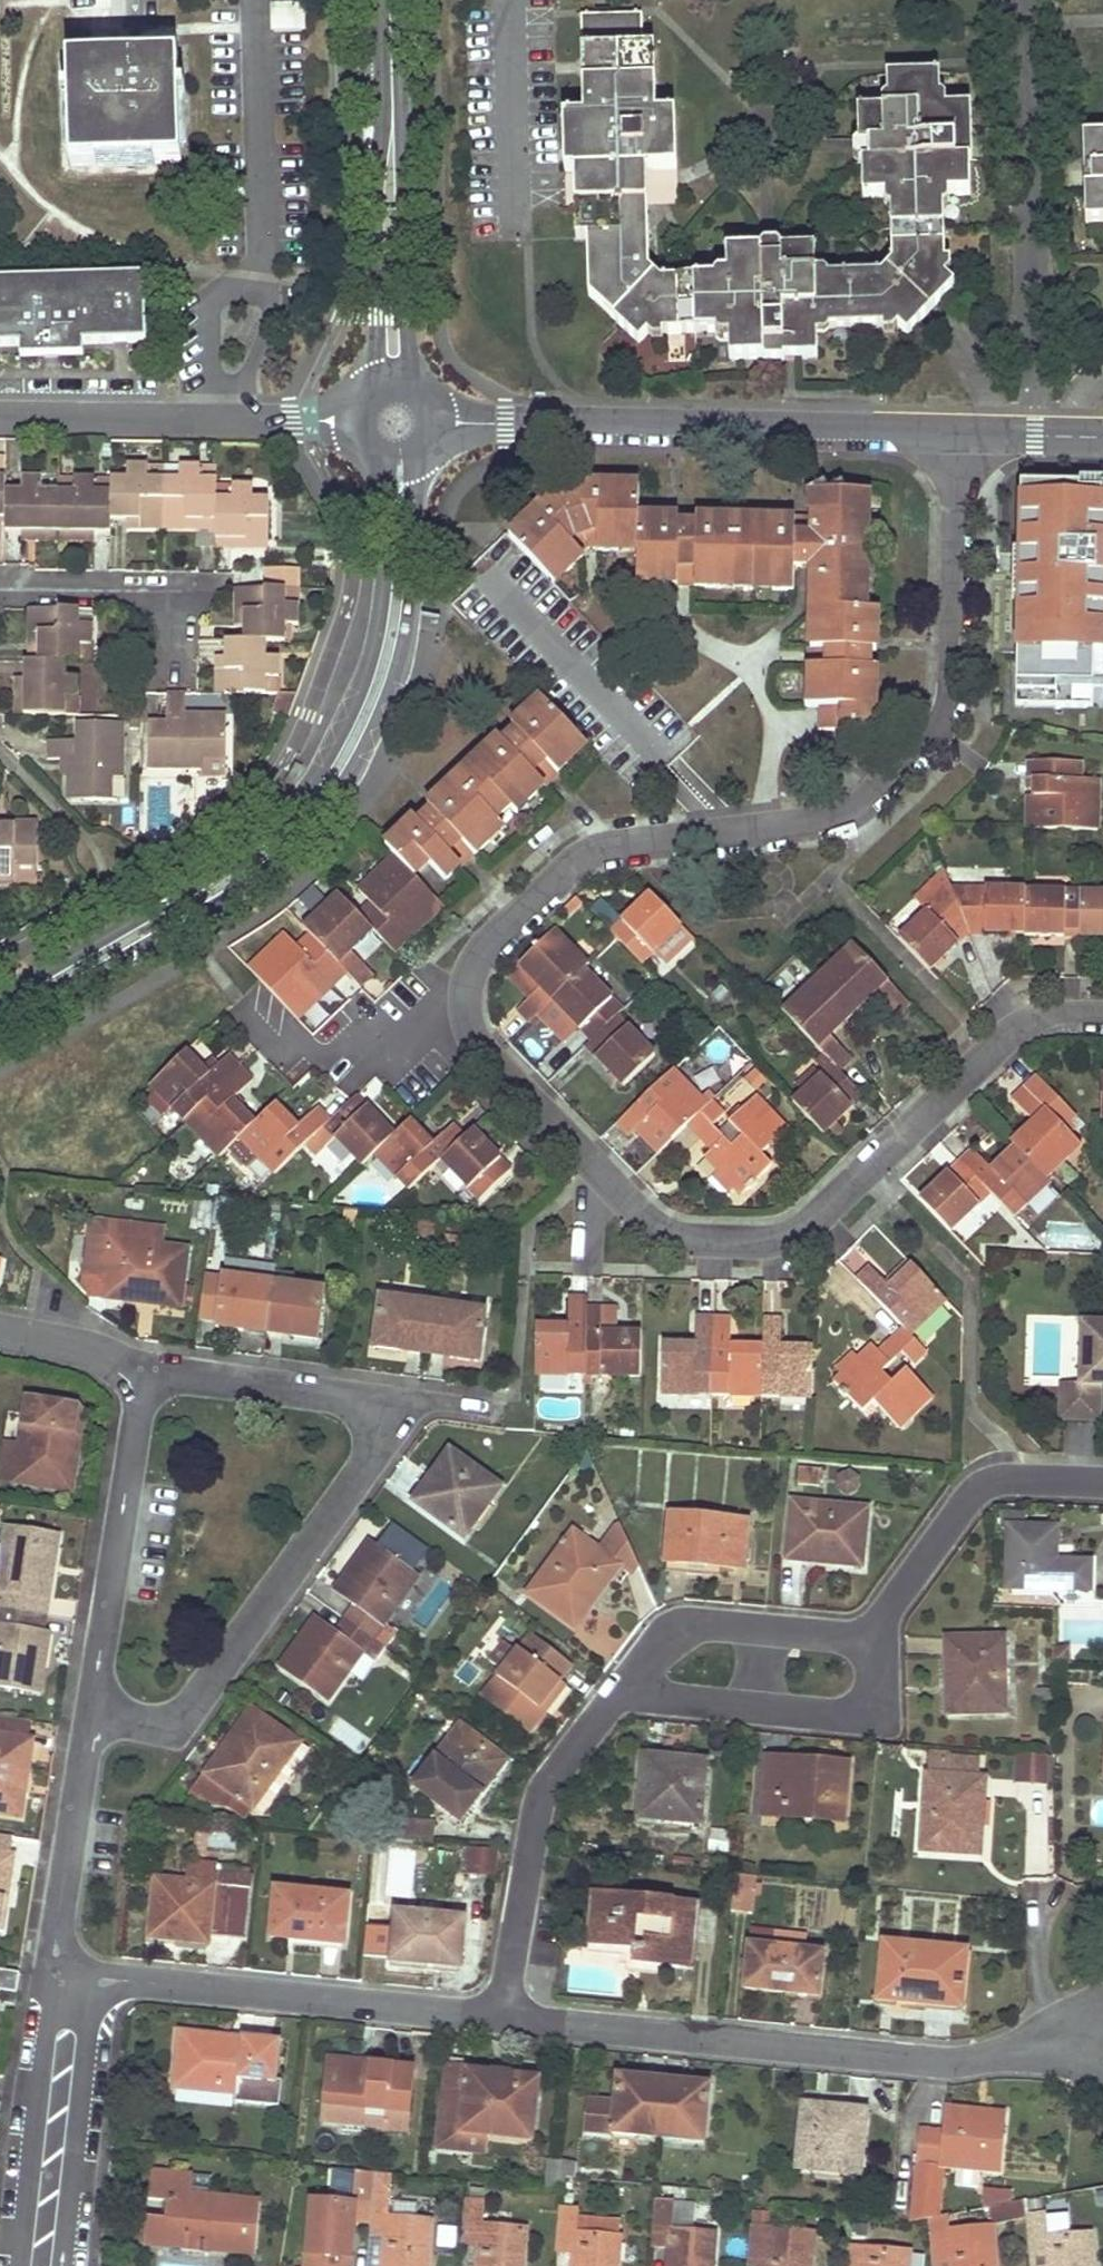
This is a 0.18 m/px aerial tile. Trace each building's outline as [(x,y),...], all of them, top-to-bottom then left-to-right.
[(301,1),(271,2),(272,30),(301,29),(301,1)] [(653,112),(650,45),(638,46),(637,16),(577,17),(581,116),(561,116),(561,125),(563,170),(572,170),(574,204),(584,204),(589,291),(638,339),(646,332),(653,338),(662,338),(662,333),(714,332),(718,337),(729,336),(729,357),(763,357),(764,360),(783,359),(783,356),(816,356),(824,334),(830,328),(882,326),(883,332),(892,332),(898,325),(906,334),(930,309),(952,285),(945,277),(950,271),(950,261),(944,260),(943,207),(948,204),(948,195),(969,194),(968,161),(972,160),(970,107),(945,107),(945,99),(941,93),(940,74),(886,75),(887,95),(881,100),(882,109),(858,110),(858,128),(859,142),(868,141),(868,162),(862,162),(863,198),(885,196),(885,206),(890,214),(892,262),(882,274),(827,275),(824,269),(815,270),(815,246),(784,246),(779,247),(780,257),(760,257),(760,250),(726,250),(726,273),(716,273),(714,278),(660,279),(648,267),(644,166),(674,165),(672,111),(653,112)] [(107,59),(67,60),(70,164),(97,163),(97,158),(153,156),(153,161),(180,160),(178,111),(176,56),(136,58),(135,62),(107,62),(107,59)] [(1083,136),(1085,223),(1102,223),(1102,135),(1083,136)] [(23,343),(24,352),(78,351),(77,342),(112,341),(112,336),(126,335),(126,340),(145,340),(144,311),(140,311),(139,303),(145,303),(144,274),(124,274),(124,279),(110,280),(110,275),(0,278),(0,344),(23,343)] [(126,477),(111,476),(111,518),(125,518),(163,519),(163,477),(163,464),(126,464),(126,477)] [(216,465),(178,464),(178,477),(163,477),(163,519),(187,519),(215,520),(215,497),(215,483),(216,465)] [(178,464),(163,464),(163,477),(178,477),(178,464)] [(21,531),(56,531),(57,489),(42,489),(42,476),(21,476),(21,489),(5,488),(5,518),(4,531),(21,531)] [(111,476),(57,476),(57,489),(56,531),(94,532),(110,532),(111,518),(111,476)] [(232,484),(215,483),(215,497),(231,497),(232,484)] [(247,539),(268,539),(268,497),(252,497),(252,484),(232,484),(231,497),(215,497),(215,520),(215,529),(215,538),(247,539)] [(508,535),(545,575),(559,562),(567,571),(579,559),(582,556),(577,549),(585,544),(596,544),(596,549),(618,550),(618,539),(637,540),(637,551),(636,570),(656,571),(655,583),(672,584),(685,584),(693,584),(694,587),(697,587),(723,588),(723,577),(771,578),(771,590),(792,590),(794,565),(803,565),(812,566),(811,600),(823,600),(822,628),(810,628),(809,688),(819,688),(819,707),(818,730),(842,731),(842,727),(875,728),(875,668),(868,668),(868,659),(868,650),(875,650),(876,611),(865,610),(868,494),(846,493),(841,485),(829,491),(822,485),(809,493),(809,514),(813,514),(812,537),(795,536),(794,521),(696,518),(696,524),(678,524),(678,519),(638,518),(639,486),(579,484),(579,490),(557,499),(552,495),(508,535)] [(1046,485),(1045,496),(1022,495),(1015,691),(1055,692),(1054,705),(1092,706),(1092,694),(1102,694),(1102,487),(1046,485)] [(163,519),(125,518),(125,528),(163,528),(163,519)] [(187,519),(163,519),(163,528),(215,529),(215,520),(187,519)] [(56,531),(21,531),(21,541),(56,541),(56,531)] [(94,532),(56,531),(56,541),(94,542),(94,532)] [(247,539),(215,538),(215,549),(268,550),(268,539),(247,539)] [(637,540),(618,539),(618,550),(637,551),(637,540)] [(559,562),(545,575),(553,584),(567,571),(559,562)] [(300,569),(268,569),(268,587),(286,587),(300,587),(300,569)] [(656,571),(636,570),(636,577),(636,582),(655,583),(656,571)] [(771,578),(723,577),(723,588),(771,590),(771,578)] [(243,587),(233,587),(233,624),(243,624),(243,587)] [(267,639),(286,640),(286,625),(298,625),(298,604),(286,604),(286,587),(268,587),(243,587),(243,624),(242,639),(267,639)] [(823,600),(811,600),(810,628),(822,628),(823,600)] [(38,607),(27,607),(27,645),(38,645),(38,607)] [(38,645),(37,660),(66,661),(79,661),(79,645),(93,645),(93,624),(80,624),(80,608),(38,607),(38,645)] [(93,612),(89,608),(80,608),(80,624),(93,624),(93,612)] [(267,693),(279,693),(279,656),(267,656),(267,639),(242,639),(225,639),(224,655),(224,693),(267,693)] [(224,655),(214,655),(213,692),(224,693),(224,655)] [(23,676),(23,713),(64,714),(65,698),(78,698),(79,677),(66,677),(66,661),(37,660),(24,660),(23,676)] [(23,676),(13,676),(12,713),(23,713),(23,676)] [(819,688),(809,688),(808,707),(819,707),(819,688)] [(148,720),(147,769),(203,770),(203,758),(224,758),(225,713),(203,713),(202,718),(185,718),(185,713),(186,693),(166,692),(166,721),(148,720)] [(78,698),(65,698),(64,714),(78,714),(78,698)] [(393,856),(406,869),(421,856),(429,864),(445,881),(467,860),(472,855),(474,856),(489,842),(481,834),(496,819),(510,806),(524,793),(530,799),(552,778),(572,759),(563,750),(577,736),(541,698),(511,726),(515,731),(503,743),(499,739),(427,807),(430,810),(417,823),(414,819),(385,847),(393,856)] [(67,799),(113,800),(113,777),(123,777),(124,722),(75,722),(74,739),(47,739),(46,758),(59,758),(73,758),(73,775),(67,775),(67,799)] [(577,736),(563,750),(572,759),(586,746),(577,736)] [(73,758),(59,758),(59,775),(67,775),(73,775),(73,758)] [(1040,762),(1025,762),(1025,789),(1034,789),(1034,778),(1040,778),(1040,762)] [(1080,763),(1040,762),(1040,778),(1034,778),(1034,789),(1034,796),(1034,829),(1098,830),(1099,780),(1080,780),(1080,763)] [(303,768),(295,764),(283,784),(291,788),(303,768)] [(524,793),(510,806),(516,812),(530,799),(524,793)] [(1034,796),(1025,796),(1025,829),(1034,829),(1034,796)] [(14,865),(37,866),(44,866),(44,841),(36,840),(37,819),(14,819),(14,826),(0,826),(0,876),(14,876),(14,865)] [(496,819),(481,834),(489,842),(504,828),(496,819)] [(397,932),(401,937),(437,902),(415,878),(406,869),(393,856),(357,890),(369,902),(356,914),(371,931),(384,944),(397,932)] [(421,856),(406,869),(415,878),(429,864),(421,856)] [(0,876),(0,886),(36,887),(37,866),(14,865),(14,876),(0,876)] [(927,911),(899,939),(928,969),(957,942),(952,936),(965,926),(952,889),(945,870),(915,899),(927,911)] [(983,933),(1023,934),(1024,893),(1024,890),(952,889),(965,926),(984,926),(983,933)] [(615,936),(641,963),(644,959),(680,925),(650,893),(622,920),(626,925),(615,936)] [(1063,929),(1078,929),(1079,894),(1024,893),(1023,934),(1023,937),(1062,937),(1063,929)] [(1078,938),(1102,938),(1102,894),(1079,894),(1078,929),(1078,938)] [(358,988),(372,975),(350,951),(371,931),(356,914),(340,898),(304,932),(307,935),(334,963),(345,975),(358,988)] [(397,932),(384,944),(394,954),(443,908),(437,902),(401,937),(397,932)] [(622,920),(610,931),(615,936),(626,925),(622,920)] [(680,925),(644,959),(657,973),(693,938),(680,925)] [(965,926),(952,936),(957,942),(968,933),(965,926)] [(1078,929),(1063,929),(1062,937),(1078,938),(1078,929)] [(516,1008),(528,1021),(552,999),(584,969),(551,933),(518,964),(539,987),(529,997),(516,1008)] [(321,976),(334,963),(307,935),(296,945),(285,934),(248,968),(264,985),(291,1013),(325,981),(321,976)] [(897,1017),(909,1003),(856,948),(820,983),(850,1014),(874,993),(897,1017)] [(325,981),(291,1013),(298,1020),(345,975),(334,963),(321,976),(325,981)] [(508,973),(529,997),(539,987),(518,964),(508,973)] [(584,969),(552,999),(579,1029),(585,1024),(595,1036),(618,1014),(622,1010),(584,969)] [(832,1064),(839,1071),(851,1059),(829,1034),(850,1014),(820,983),(785,1013),(824,1055),(832,1064)] [(622,1085),(654,1054),(618,1014),(595,1036),(590,1040),(600,1051),(595,1056),(622,1085)] [(585,1024),(579,1029),(590,1040),(595,1036),(585,1024)] [(590,1040),(585,1045),(595,1056),(600,1051),(590,1040)] [(149,1085),(183,1121),(238,1068),(226,1055),(217,1064),(207,1073),(200,1066),(185,1051),(149,1085)] [(209,1057),(200,1066),(207,1073),(217,1064),(209,1057)] [(792,1103),(821,1135),(851,1106),(846,1101),(858,1089),(839,1071),(832,1064),(825,1071),(792,1103)] [(183,1121),(218,1157),(228,1148),(239,1137),(255,1123),(231,1098),(250,1080),(238,1068),(183,1121)] [(657,1153),(686,1125),(707,1105),(672,1069),(616,1123),(628,1135),(635,1129),(657,1153)] [(1015,1147),(1042,1175),(1077,1141),(1069,1133),(1076,1126),(1072,1122),(1077,1117),(1042,1080),(1030,1092),(1024,1086),(1011,1099),(1033,1121),(1011,1143),(1015,1147)] [(356,1095),(350,1100),(360,1110),(366,1105),(356,1095)] [(330,1120),(305,1144),(317,1157),(336,1139),(362,1166),(374,1155),(395,1135),(366,1105),(360,1110),(350,1100),(330,1120)] [(686,1125),(699,1137),(712,1125),(724,1113),(711,1101),(707,1105),(686,1125)] [(255,1123),(239,1137),(258,1157),(273,1173),(305,1144),(330,1120),(318,1107),(297,1126),(275,1104),(255,1123)] [(735,1186),(742,1193),(749,1186),(751,1189),(758,1182),(756,1180),(771,1165),(761,1154),(787,1128),(769,1109),(755,1123),(742,1109),(718,1132),(705,1143),(711,1149),(705,1155),(718,1169),(735,1186)] [(395,1135),(374,1155),(408,1190),(440,1160),(465,1136),(452,1123),(432,1142),(411,1120),(395,1135)] [(712,1125),(699,1137),(705,1143),(718,1132),(712,1125)] [(440,1160),(477,1199),(509,1168),(490,1147),(472,1129),(465,1136),(440,1160)] [(239,1137),(228,1148),(247,1168),(258,1157),(239,1137)] [(990,1193),(1013,1217),(1049,1182),(1042,1175),(1015,1147),(992,1170),(972,1150),(960,1162),(990,1193)] [(919,1201),(950,1232),(990,1193),(960,1162),(939,1181),(919,1201)] [(718,1169),(712,1176),(729,1192),(735,1186),(718,1169)] [(358,1213),(346,1211),(344,1223),(357,1225),(358,1213)] [(91,1220),(88,1237),(161,1247),(163,1230),(91,1220)] [(464,1238),(446,1236),(444,1250),(463,1251),(464,1238)] [(88,1275),(86,1290),(155,1299),(154,1304),(187,1308),(189,1293),(181,1287),(186,1250),(161,1247),(88,1237),(84,1274),(88,1275)] [(910,1263),(886,1285),(892,1292),(917,1270),(910,1263)] [(225,1265),(223,1277),(217,1325),(244,1329),(245,1322),(267,1326),(273,1284),(275,1272),(225,1265)] [(903,1327),(909,1334),(945,1300),(917,1270),(892,1292),(886,1285),(869,1267),(858,1278),(903,1327)] [(322,1291),(273,1284),(267,1326),(292,1329),(291,1336),(315,1339),(322,1291)] [(379,1297),(372,1347),(402,1351),(403,1344),(426,1347),(432,1304),(379,1297)] [(535,1326),(534,1375),(584,1376),(585,1307),(585,1300),(569,1299),(569,1326),(535,1326)] [(449,1357),(477,1361),(484,1312),(432,1304),(426,1347),(450,1350),(449,1357)] [(585,1307),(584,1376),(640,1377),(641,1333),(602,1333),(602,1307),(585,1307)] [(661,1395),(712,1396),(713,1319),(695,1319),(695,1347),(662,1346),(661,1395)] [(713,1319),(712,1396),(762,1397),(763,1348),(730,1347),(730,1320),(713,1319)] [(763,1348),(762,1397),(811,1398),(812,1349),(779,1349),(779,1321),(763,1321),(763,1348)] [(1083,1323),(1081,1384),(1081,1406),(1061,1405),(1061,1418),(1100,1420),(1101,1386),(1102,1386),(1102,1324),(1083,1323)] [(903,1352),(912,1363),(925,1351),(909,1334),(903,1327),(890,1339),(903,1352)] [(890,1339),(883,1346),(896,1359),(903,1352),(890,1339)] [(872,1400),(897,1428),(931,1396),(906,1369),(891,1382),(882,1372),(896,1359),(883,1346),(878,1351),(872,1345),(858,1358),(839,1375),(833,1381),(840,1388),(837,1391),(844,1398),(846,1396),(860,1411),(872,1400)] [(853,1352),(834,1369),(839,1375),(858,1358),(853,1352)] [(1081,1406),(1081,1384),(1062,1383),(1061,1405),(1081,1406)] [(26,1406),(14,1484),(71,1492),(75,1462),(67,1461),(72,1431),(58,1430),(60,1412),(26,1406)] [(80,1433),(72,1431),(67,1461),(75,1462),(80,1433)] [(413,1502),(462,1538),(499,1487),(449,1451),(429,1480),(413,1502)] [(820,1470),(801,1467),(799,1483),(818,1486),(820,1470)] [(793,1502),(786,1557),(835,1562),(835,1567),(863,1569),(868,1509),(793,1502)] [(1025,1511),(1000,1510),(999,1528),(1007,1528),(1024,1527),(1025,1511)] [(670,1516),(666,1561),(706,1565),(713,1562),(741,1564),(745,1524),(670,1516)] [(635,1561),(620,1527),(615,1529),(599,1552),(615,1563),(616,1564),(627,1572),(635,1561)] [(1055,1563),(1056,1529),(1024,1527),(1007,1528),(1006,1588),(1089,1591),(1090,1563),(1055,1563)] [(0,1569),(0,1608),(44,1616),(48,1598),(39,1597),(44,1564),(53,1565),(58,1537),(6,1528),(0,1569)] [(389,1528),(375,1547),(410,1573),(424,1554),(389,1528)] [(573,1532),(528,1594),(574,1628),(590,1606),(586,1603),(615,1563),(599,1552),(573,1532)] [(345,1618),(383,1648),(397,1631),(392,1629),(396,1622),(388,1614),(416,1577),(410,1573),(375,1547),(369,1543),(353,1563),(360,1568),(341,1595),(354,1606),(345,1618)] [(53,1565),(44,1564),(39,1597),(48,1598),(53,1565)] [(40,1691),(43,1663),(36,1663),(42,1631),(44,1616),(0,1608),(0,1685),(40,1691)] [(280,1667),(327,1701),(362,1653),(374,1662),(383,1648),(345,1618),(335,1632),(322,1623),(302,1650),(295,1645),(280,1667)] [(48,1632),(42,1631),(36,1663),(43,1663),(48,1632)] [(483,1697),(529,1732),(566,1686),(559,1681),(569,1665),(530,1635),(517,1652),(502,1671),(483,1697)] [(948,1714),(1006,1712),(1004,1636),(950,1638),(951,1687),(946,1688),(948,1714)] [(503,1641),(489,1661),(502,1671),(517,1652),(503,1641)] [(224,1747),(191,1793),(202,1802),(228,1807),(234,1797),(252,1810),(298,1745),(250,1710),(224,1747)] [(21,1818),(25,1792),(20,1792),(32,1721),(0,1716),(0,1815),(21,1818)] [(459,1724),(413,1786),(459,1821),(475,1801),(472,1798),(502,1757),(459,1724)] [(1047,1782),(1047,1752),(1013,1751),(1013,1782),(1047,1782)] [(644,1755),(639,1816),(699,1824),(705,1761),(644,1755)] [(762,1816),(845,1822),(849,1763),(826,1760),(826,1764),(788,1761),(789,1758),(766,1756),(762,1816)] [(948,1760),(930,1759),(930,1774),(948,1776),(948,1760)] [(925,1774),(920,1850),(979,1855),(980,1829),(977,1829),(981,1776),(975,1777),(976,1761),(948,1760),(948,1776),(930,1774),(925,1774)] [(234,1797),(228,1807),(246,1819),(252,1810),(234,1797)] [(382,1819),(378,1838),(431,1844),(434,1825),(382,1819)] [(1,1932),(5,1906),(2,1905),(13,1837),(0,1835),(0,1932),(1,1932)] [(490,1846),(468,1846),(468,1869),(490,1869),(490,1846)] [(247,1939),(253,1877),(215,1873),(216,1864),(185,1861),(183,1882),(155,1879),(149,1938),(176,1940),(177,1932),(209,1935),(247,1939)] [(730,1912),(752,1914),(756,1877),(733,1875),(730,1912)] [(274,1891),(270,1936),(313,1941),(313,1935),(343,1937),(346,1898),(274,1891)] [(615,1896),(593,1894),(591,1915),(614,1919),(615,1896)] [(390,1959),(458,1967),(463,1919),(443,1917),(445,1901),(397,1896),(390,1959)] [(591,1915),(587,1945),(636,1950),(634,1964),(669,1967),(672,1943),(693,1945),(698,1904),(615,1896),(614,1919),(591,1915)] [(484,1906),(445,1901),(443,1917),(463,1919),(458,1967),(477,1969),(484,1906)] [(806,1934),(776,1931),(774,1947),(804,1951),(806,1934)] [(209,1935),(177,1932),(176,1940),(208,1943),(209,1935)] [(693,1945),(672,1943),(669,1967),(691,1970),(693,1945)] [(884,1944),(879,1998),(923,2004),(924,1997),(953,1999),(955,1987),(961,1988),(965,1951),(884,1944)] [(748,1945),(744,1990),(789,1995),(790,1991),(818,1994),(823,1952),(804,1951),(774,1947),(748,1945)] [(15,1991),(18,1972),(0,1969),(0,1988),(15,1991)] [(240,2037),(179,2031),(173,2088),(235,2094),(234,2102),(277,2107),(280,2080),(274,2080),(278,2041),(240,2037)] [(329,2060),(322,2121),(384,2128),(385,2110),(407,2112),(411,2068),(382,2065),(329,2060)] [(445,2064),(437,2148),(466,2150),(469,2133),(486,2135),(489,2135),(489,2127),(532,2131),(538,2079),(464,2071),(463,2065),(445,2064)] [(587,2130),(656,2138),(663,2082),(659,2081),(658,2087),(638,2085),(637,2079),(618,2078),(615,2103),(589,2101),(587,2130)] [(656,2138),(701,2142),(707,2086),(663,2082),(656,2138)] [(842,2109),(802,2105),(801,2113),(841,2118),(842,2109)] [(921,2130),(913,2222),(929,2219),(939,2216),(945,2167),(958,2168),(957,2185),(978,2187),(979,2170),(998,2172),(1002,2115),(985,2112),(984,2121),(948,2117),(948,2108),(945,2108),(943,2132),(921,2130)] [(985,2112),(948,2108),(948,2117),(984,2121),(985,2112)] [(797,2168),(858,2175),(864,2111),(842,2109),(841,2118),(801,2113),(797,2168)] [(407,2112),(385,2110),(384,2128),(405,2129),(407,2112)] [(532,2131),(489,2127),(489,2135),(531,2140),(532,2131)] [(486,2135),(469,2133),(466,2150),(483,2151),(486,2135)] [(548,2161),(546,2191),(556,2193),(560,2162),(550,2162),(548,2161)] [(563,2194),(565,2176),(571,2176),(572,2163),(560,2162),(556,2193),(560,2194),(563,2194)] [(147,2218),(144,2241),(198,2255),(199,2247),(205,2249),(204,2255),(255,2254),(260,2198),(208,2193),(209,2177),(151,2171),(149,2200),(167,2202),(164,2219),(147,2218)] [(305,2265),(349,2265),(351,2250),(343,2249),(344,2234),(352,2234),(353,2223),(369,2224),(372,2191),(373,2177),(373,2174),(357,2173),(354,2203),(311,2200),(305,2265)] [(391,2179),(373,2177),(372,2191),(389,2192),(391,2179)] [(983,2190),(983,2207),(990,2206),(1010,2202),(1010,2190),(983,2190)] [(431,2222),(420,2221),(387,2218),(389,2201),(389,2192),(372,2191),(369,2224),(368,2235),(385,2236),(383,2249),(393,2250),(392,2262),(382,2261),(382,2265),(427,2265),(431,2222)] [(994,2225),(1028,2216),(1027,2199),(1010,2202),(990,2206),(994,2225)] [(421,2204),(389,2201),(387,2218),(420,2221),(421,2204)] [(525,2230),(481,2226),(483,2203),(466,2201),(462,2242),(479,2244),(477,2265),(522,2265),(525,2230)] [(715,2235),(691,2233),(671,2231),(671,2222),(673,2203),(655,2202),(652,2247),(669,2248),(668,2262),(676,2262),(676,2265),(712,2265),(715,2235)] [(619,2237),(575,2233),(577,2218),(577,2210),(560,2209),(556,2251),(571,2252),(570,2265),(617,2265),(619,2237)] [(753,2211),(751,2228),(771,2230),(773,2213),(753,2211)] [(994,2240),(990,2240),(950,2243),(949,2229),(948,2214),(939,2216),(929,2219),(933,2265),(951,2263),(951,2265),(996,2265),(994,2240)] [(1089,2236),(1047,2239),(1045,2216),(1028,2216),(1032,2259),(1047,2258),(1048,2265),(1092,2265),(1089,2236)] [(621,2222),(577,2218),(575,2233),(619,2237),(621,2222)] [(692,2223),(671,2222),(671,2231),(691,2233),(692,2223)] [(990,2226),(949,2229),(950,2243),(990,2240),(990,2226)] [(793,2252),(795,2232),(771,2230),(751,2228),(748,2265),(811,2265),(812,2254),(793,2252)] [(795,2232),(793,2252),(812,2254),(814,2234),(795,2232)] [(351,2250),(352,2234),(344,2234),(343,2249),(351,2250)] [(368,2235),(365,2265),(382,2265),(382,2261),(392,2262),(393,2250),(383,2249),(385,2236),(368,2235)] [(908,2253),(849,2248),(847,2265),(907,2265),(908,2253)] [(1047,2258),(1032,2259),(1032,2265),(1048,2265),(1047,2258)]
